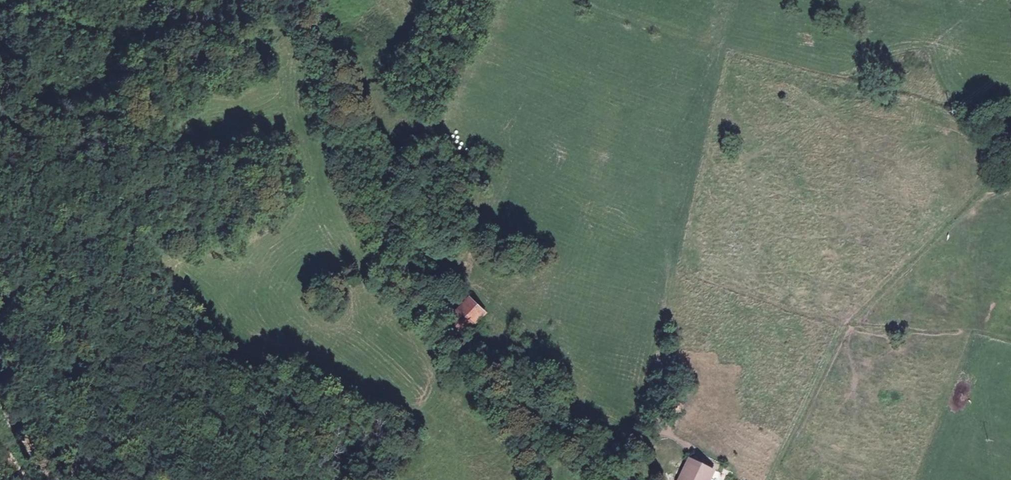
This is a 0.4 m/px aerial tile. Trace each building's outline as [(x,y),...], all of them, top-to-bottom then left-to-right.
[(488,314),(469,294),(451,312),(469,332),(488,314)] [(687,457),(676,479),(713,479),(717,472),(687,457)]
